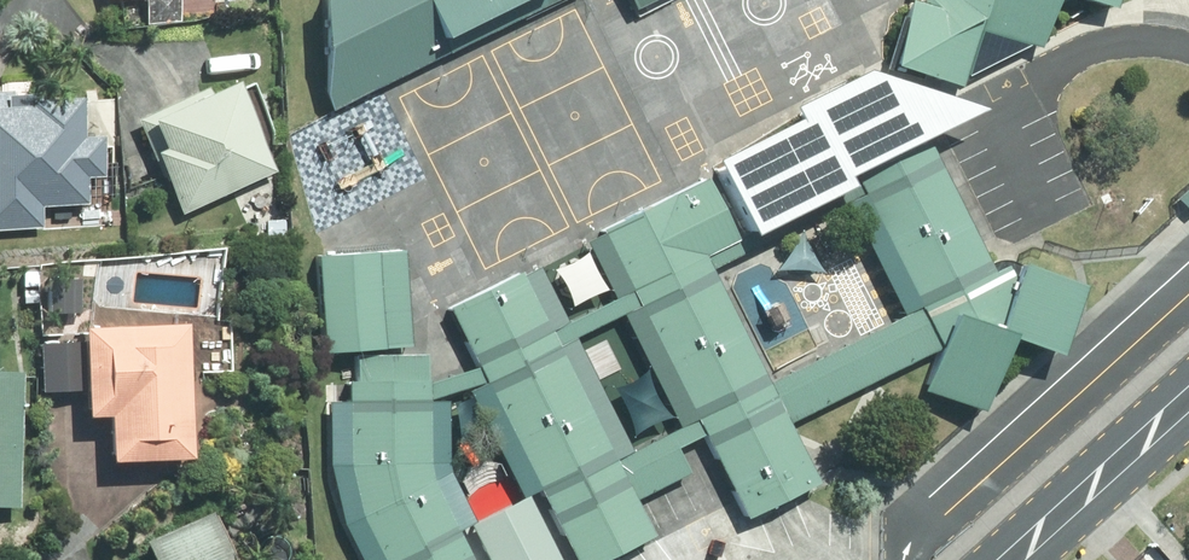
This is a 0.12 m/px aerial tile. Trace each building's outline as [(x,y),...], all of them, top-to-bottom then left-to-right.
[(324,97),(331,110),(555,0),(320,0),(324,97)] [(870,49),(941,70),(957,13),(1019,32),(1029,0),(885,0),(870,49)] [(366,559),(508,559),(534,547),(521,522),(536,515),(558,559),(598,559),(639,539),(621,502),(674,475),(662,451),(689,438),(731,523),(805,487),(775,426),(926,351),(910,395),(970,417),(997,341),(1047,360),(1072,292),(1008,270),(999,265),(994,264),(987,263),(980,263),(974,265),(914,145),(973,116),(853,76),(780,113),(786,125),(702,166),(736,233),(722,240),(692,181),(587,234),(681,422),(601,463),(507,275),(433,311),(527,499),(446,539),(418,483),(415,468),(414,385),(412,385),(412,357),(374,358),(374,385),(333,385),(333,468),(346,520),(366,559)] [(182,218),(277,174),(236,88),(212,99),(208,91),(136,124),(163,181),(165,181),(182,218)] [(43,230),(42,210),(89,207),(88,182),(104,181),(103,142),(83,143),(81,105),(40,107),(39,99),(13,100),(13,95),(0,96),(0,232),(43,230)] [(314,253),(321,349),(382,345),(375,249),(314,253)] [(193,466),(187,331),(84,335),(87,424),(110,423),(111,469),(193,466)] [(20,512),(24,376),(0,376),(0,511),(20,512)] [(210,519),(145,549),(150,559),(229,559),(210,519)]
